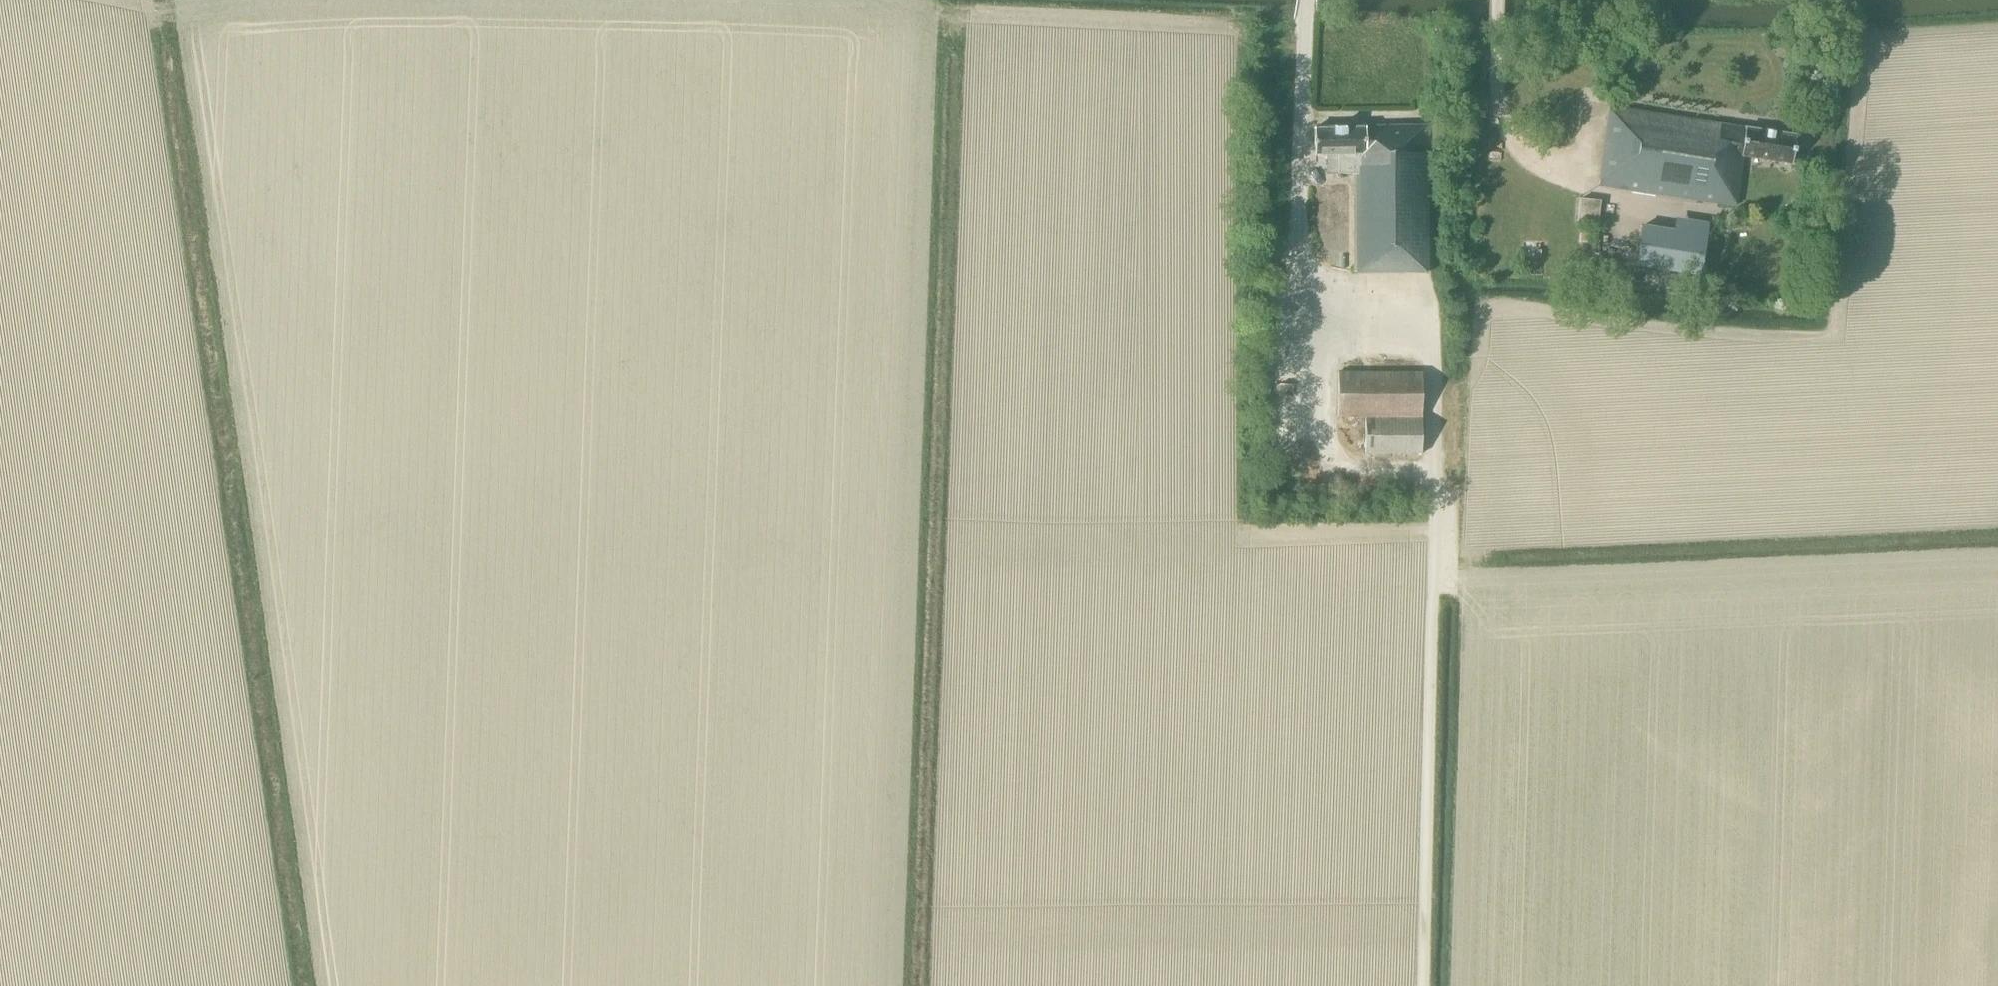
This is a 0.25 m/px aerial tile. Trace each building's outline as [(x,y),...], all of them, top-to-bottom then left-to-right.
[(1792,164),(1795,136),(1609,108),(1598,185),(1735,207),(1741,157),(1792,164)] [(1429,174),(1440,174),(1439,126),(1314,128),(1314,155),(1327,155),(1327,174),(1354,174),(1354,272),(1430,272),(1429,174)] [(1596,224),(1599,201),(1579,199),(1577,222),(1596,224)] [(1699,275),(1705,236),(1642,226),(1636,266),(1699,275)] [(1421,454),(1421,372),(1337,372),(1337,417),(1364,417),(1364,454),(1421,454)]
